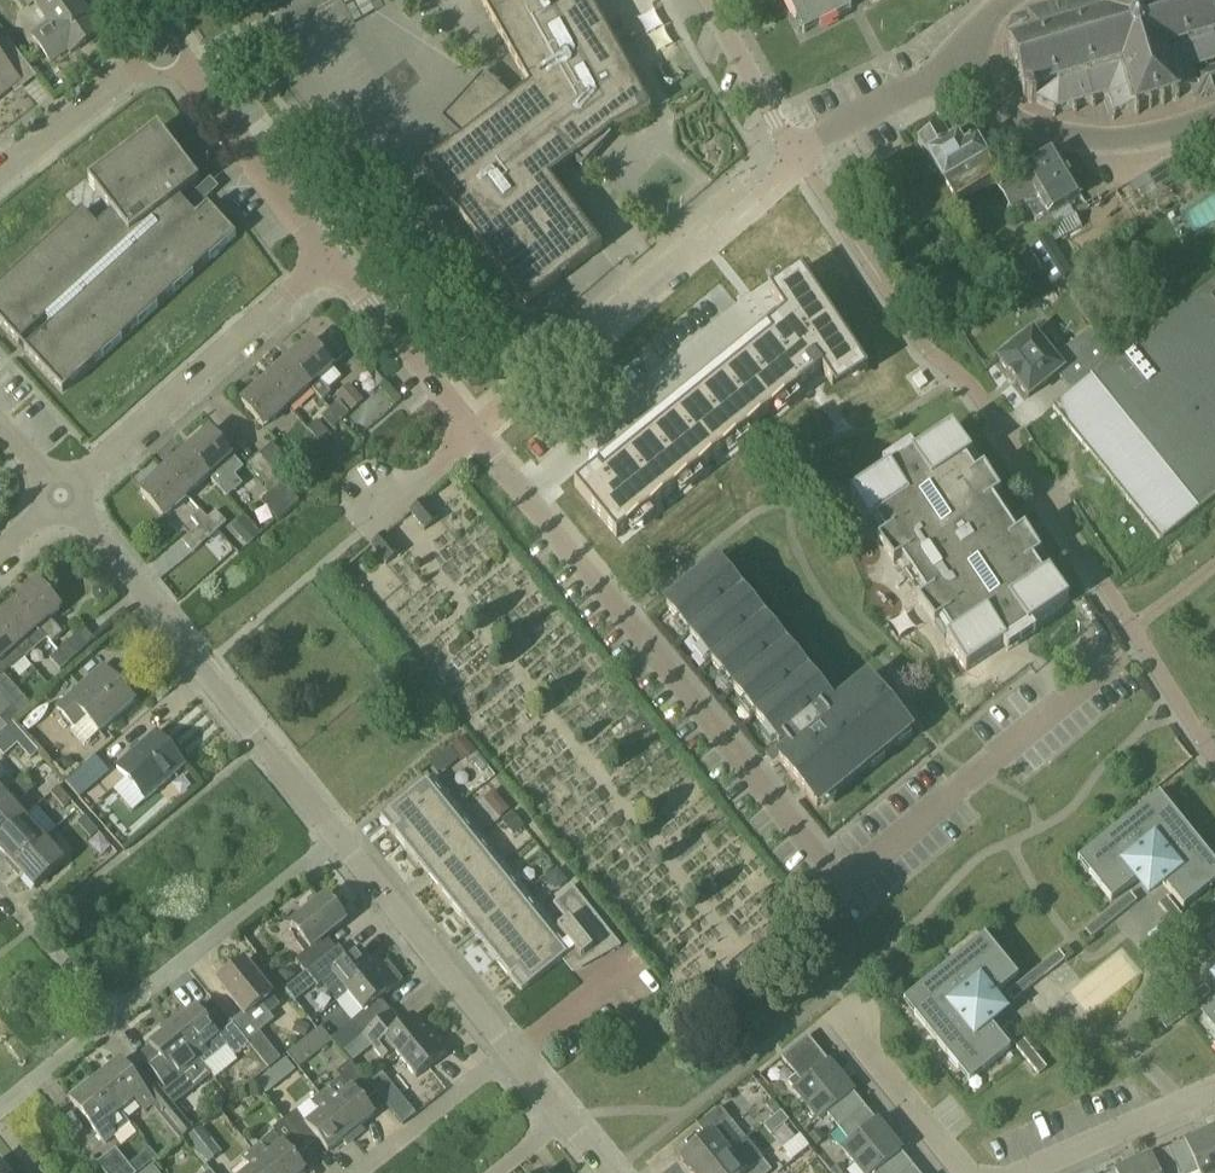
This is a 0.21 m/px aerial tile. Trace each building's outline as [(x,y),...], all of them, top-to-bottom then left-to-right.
[(36,5),(47,22),(30,36),(51,65),(69,52),(71,54),(101,32),(78,0),(23,0),(30,10),(36,5)] [(352,21),(375,10),(370,0),(342,0),(352,21)] [(530,88),(513,101),(483,74),(440,121),(461,141),(456,145),(455,144),(422,169),(527,306),(602,248),(549,180),(557,173),(561,179),(570,172),(566,167),(575,160),(583,168),(611,137),(609,135),(613,129),(615,131),(651,111),(588,0),(480,0),(530,88)] [(846,0),(787,0),(804,34),(851,10),(846,0)] [(1013,22),(1008,35),(1011,47),(1010,48),(1013,59),(1011,58),(1010,60),(1013,62),(1013,63),(1014,63),(1017,62),(1023,62),(1028,80),(1023,82),(1020,83),(1020,84),(1020,85),(1018,88),(1020,89),(1021,88),(1025,99),(1027,98),(1028,103),(1032,105),(1037,104),(1055,112),(1053,116),(1055,118),(1057,114),(1073,109),(1075,113),(1078,113),(1076,108),(1092,104),(1093,108),(1096,107),(1095,103),(1104,100),(1109,116),(1114,114),(1114,116),(1112,119),(1115,121),(1117,117),(1135,112),(1136,116),(1139,116),(1138,111),(1149,108),(1150,110),(1152,110),(1151,107),(1162,104),(1163,106),(1165,106),(1164,103),(1175,100),(1176,104),(1194,99),(1195,103),(1214,97),(1214,0),(1075,0),(1076,3),(1066,6),(1065,2),(1062,2),(1063,7),(1048,11),(1046,7),(1043,8),(1044,12),(1029,17),(1028,13),(1025,14),(1026,18),(1013,22)] [(0,34),(0,97),(19,83),(8,68),(22,57),(8,39),(5,41),(0,34)] [(161,85),(135,103),(149,124),(175,105),(161,85)] [(932,184),(867,223),(884,248),(884,249),(955,206),(999,180),(977,143),(957,155),(941,128),(918,143),(943,185),(936,190),(932,184)] [(157,133),(127,156),(151,188),(168,211),(199,187),(157,133)] [(1192,148),(1158,168),(1167,181),(1200,161),(1192,148)] [(1082,196),(1055,151),(1022,170),(1024,173),(999,188),(1011,209),(1037,194),(1049,215),(1082,196)] [(127,156),(87,186),(112,218),(151,188),(127,156)] [(196,218),(169,242),(197,271),(235,237),(236,235),(223,220),(210,206),(208,207),(196,218)] [(108,244),(81,215),(44,248),(71,278),(108,244)] [(1039,254),(1055,281),(1077,268),(1061,241),(1039,254)] [(171,244),(135,276),(162,306),(198,273),(171,244)] [(44,248),(9,281),(36,310),(71,278),(44,248)] [(1031,255),(998,275),(1009,292),(1042,272),(1031,255)] [(617,538),(823,371),(833,387),(864,366),(801,271),(770,292),(785,315),(765,331),(771,338),(604,475),(598,468),(575,487),(617,538)] [(135,276),(99,309),(126,338),(162,306),(135,276)] [(1052,408),(1160,541),(1161,540),(1199,510),(1214,497),(1214,277),(1151,328),(1112,359),(1071,392),(1052,408)] [(0,289),(0,328),(18,348),(47,322),(36,310),(9,281),(0,289)] [(99,309),(64,341),(91,370),(126,338),(99,309)] [(91,370),(64,341),(52,329),(24,354),(62,396),(91,370)] [(1007,354),(999,361),(1025,393),(1029,398),(1057,376),(1071,392),(1112,359),(1108,354),(1090,331),(1054,360),(1033,333),(1025,340),(1022,336),(1004,351),(1007,354)] [(310,343),(288,363),(310,388),(322,402),(331,394),(319,380),(332,369),(310,343)] [(288,363),(266,383),(288,408),(310,388),(288,363)] [(929,384),(921,373),(913,379),(920,390),(929,384)] [(288,408),(266,383),(241,404),(264,429),(288,408)] [(350,387),(338,397),(351,412),(363,402),(350,387)] [(340,402),(330,411),(340,423),(350,414),(340,402)] [(340,423),(330,411),(323,417),(333,429),(340,423)] [(318,421),(308,430),(323,446),(332,437),(318,421)] [(887,473),(850,498),(870,527),(868,528),(894,568),(898,566),(922,602),(918,604),(945,644),(947,643),(967,672),(1004,647),(1008,653),(1036,635),(1032,629),(1032,628),(1069,604),(1049,574),(1051,573),(1025,533),(1021,535),(997,499),(1000,497),(984,472),(976,478),(966,463),(972,459),(952,429),(915,454),(911,448),(883,467),(887,473)] [(209,433),(187,452),(209,478),(210,478),(228,498),(243,485),(236,477),(244,469),(234,456),(232,458),(209,433)] [(273,444),(258,457),(282,483),(296,471),(273,444)] [(339,445),(330,453),(338,462),(347,454),(339,445)] [(187,452),(165,472),(187,498),(209,478),(187,452)] [(282,483),(258,457),(248,465),(273,492),(282,483)] [(187,498),(165,472),(141,493),(164,519),(187,498)] [(425,500),(410,513),(425,531),(440,518),(425,500)] [(201,511),(200,512),(217,532),(227,524),(216,511),(208,519),(201,511)] [(217,532),(200,512),(192,519),(209,539),(217,532)] [(250,528),(239,538),(248,547),(259,536),(250,528)] [(386,534),(371,547),(387,565),(402,552),(386,534)] [(712,567),(665,605),(677,620),(681,617),(691,629),(687,632),(699,647),(703,644),(713,656),(709,659),(721,674),(725,671),(735,683),(731,686),(743,701),(747,698),(757,710),(753,713),(765,728),(769,725),(779,737),(775,740),(777,743),(781,740),(789,749),(777,758),(816,805),(908,729),(870,682),(840,707),(844,711),(831,721),(820,708),(824,705),(712,567)] [(40,584),(16,605),(39,630),(39,629),(52,643),(63,633),(50,619),(61,609),(40,584)] [(104,588),(99,587),(95,591),(94,596),(97,600),(103,601),(107,598),(108,592),(104,588)] [(0,619),(0,632),(25,660),(34,652),(25,642),(39,630),(16,605),(0,619)] [(85,628),(58,652),(68,664),(95,640),(85,628)] [(0,679),(4,675),(11,669),(13,670),(25,660),(0,632),(0,678),(0,679)] [(68,664),(58,652),(51,659),(61,671),(68,664)] [(58,708),(76,728),(72,732),(85,746),(135,701),(113,677),(92,697),(82,686),(58,708)] [(0,687),(0,696),(20,718),(33,707),(8,680),(0,687)] [(1,720),(0,722),(0,736),(14,724),(20,718),(0,696),(0,719),(1,720)] [(0,736),(0,751),(5,757),(19,745),(32,758),(38,752),(25,738),(26,738),(14,724),(0,736)] [(145,802),(185,767),(157,735),(117,769),(145,802)] [(466,737),(451,749),(463,764),(478,752),(466,737)] [(63,757),(56,763),(64,773),(75,764),(71,758),(63,757)] [(94,757),(65,782),(79,798),(108,773),(94,757)] [(17,787),(8,776),(0,783),(0,802),(17,787)] [(0,802),(0,841),(26,818),(15,807),(34,791),(24,780),(17,787),(0,802)] [(389,813),(393,819),(399,826),(393,832),(406,848),(451,811),(427,782),(389,813)] [(65,809),(72,802),(60,788),(52,795),(65,809)] [(502,802),(492,810),(500,820),(511,812),(502,802)] [(1080,862),(1113,902),(1140,880),(1150,892),(1163,882),(1185,909),(1214,885),(1214,862),(1171,809),(1147,806),(1079,860),(1080,862)] [(26,818),(0,841),(0,851),(15,868),(46,841),(57,830),(38,808),(26,818)] [(451,811),(406,848),(419,865),(426,860),(435,872),(474,840),(451,811)] [(513,814),(502,822),(513,836),(524,828),(513,814)] [(86,817),(79,823),(91,839),(99,833),(86,817)] [(474,840),(435,872),(445,884),(439,889),(452,906),(498,869),(474,840)] [(46,841),(15,868),(36,891),(66,863),(46,841)] [(498,869),(452,906),(466,923),(472,917),(482,930),(521,898),(498,869)] [(560,871),(548,880),(557,892),(569,883),(560,871)] [(568,922),(551,936),(568,957),(565,959),(574,971),(619,946),(621,948),(622,947),(574,888),(554,904),(568,922)] [(1131,894),(1087,930),(1093,938),(1138,902),(1131,894)] [(291,925),(301,937),(297,942),(305,953),(297,961),(306,972),(336,947),(328,936),(347,921),(327,896),(291,925)] [(521,898),(482,930),(492,942),(485,947),(499,964),(544,927),(521,898)] [(1160,904),(1208,964),(1214,958),(1214,956),(1168,898),(1160,904)] [(544,927),(499,964),(512,980),(519,975),(529,988),(565,959),(568,957),(551,936),(544,927)] [(323,984),(338,1003),(348,995),(382,967),(374,957),(368,962),(359,951),(349,960),(339,947),(307,973),(319,987),(323,984)] [(918,991),(916,1016),(959,1069),(984,1072),(1012,1049),(990,1022),(1002,1012),(992,1000),(1019,977),(997,950),(972,947),(918,991)] [(1015,1002),(1024,994),(1066,959),(1060,952),(1008,993),(1015,1002)] [(269,1017),(279,1008),(245,965),(218,986),(244,1019),(261,1006),(269,1017)] [(387,973),(382,967),(348,995),(363,1013),(397,985),(396,985),(401,981),(391,970),(387,973)] [(284,969),(278,974),(287,985),(297,976),(292,969),(284,969)] [(299,979),(285,991),(294,1003),(309,991),(299,979)] [(1206,986),(1161,1022),(1168,1030),(1213,994),(1206,986)] [(1201,1011),(1214,1028),(1214,1000),(1201,1011)] [(179,1017),(170,1024),(204,1067),(227,1049),(235,1058),(250,1046),(220,1009),(206,1020),(198,1010),(183,1022),(179,1017)] [(392,1012),(363,1036),(383,1062),(394,1052),(400,1059),(434,1032),(426,1022),(420,1027),(412,1017),(403,1024),(392,1012)] [(298,1019),(293,1032),(306,1037),(311,1024),(298,1019)] [(333,1039),(343,1051),(362,1036),(352,1023),(333,1039)] [(152,1050),(141,1060),(145,1064),(165,1089),(161,1092),(174,1107),(200,1086),(212,1077),(204,1067),(170,1024),(169,1025),(161,1031),(165,1036),(151,1047),(150,1048),(152,1050)] [(1048,1069),(1025,1040),(1012,1024),(1003,1031),(1040,1075),(1048,1069)] [(317,1031),(305,1041),(317,1056),(334,1042),(322,1027),(317,1031)] [(434,1032),(400,1059),(416,1080),(445,1057),(435,1046),(441,1041),(434,1032)] [(261,1033),(248,1043),(269,1069),(282,1059),(261,1033)] [(809,1037),(800,1044),(809,1055),(818,1048),(809,1037)] [(809,1055),(800,1044),(791,1051),(801,1062),(809,1055)] [(809,1055),(801,1062),(792,1069),(797,1076),(790,1082),(796,1089),(795,1090),(809,1107),(843,1079),(836,1070),(818,1048),(809,1055)] [(783,1058),(792,1069),(801,1062),(791,1051),(783,1058)] [(341,1080),(321,1096),(355,1140),(364,1133),(359,1127),(374,1116),(365,1104),(376,1095),(369,1085),(351,1063),(336,1075),(341,1080)] [(120,1064),(95,1084),(120,1115),(134,1103),(144,1115),(154,1106),(120,1064)] [(267,1073),(256,1082),(266,1094),(273,1088),(274,1081),(267,1073)] [(369,1085),(376,1095),(390,1112),(402,1103),(381,1076),(369,1085)] [(837,1125),(840,1128),(866,1107),(843,1079),(809,1107),(820,1121),(829,1114),(837,1125)] [(120,1115),(95,1084),(86,1091),(83,1088),(69,1099),(72,1103),(71,1104),(105,1146),(130,1126),(120,1115)] [(310,1101),(284,1122),(307,1151),(317,1142),(327,1153),(341,1142),(345,1148),(355,1140),(321,1096),(312,1103),(310,1101)] [(771,1100),(765,1105),(774,1116),(780,1111),(771,1100)] [(852,1143),(844,1149),(856,1165),(890,1137),(866,1107),(840,1128),(852,1143)] [(690,1172),(704,1172),(739,1144),(724,1125),(730,1120),(720,1108),(698,1126),(707,1137),(679,1160),(690,1172)] [(788,1121),(781,1112),(764,1125),(772,1134),(788,1121)] [(194,1132),(191,1129),(182,1117),(168,1127),(181,1142),(194,1132)] [(251,1152),(268,1172),(304,1172),(305,1172),(295,1161),(307,1151),(284,1122),(273,1131),(274,1133),(282,1144),(269,1155),(260,1144),(251,1152)] [(201,1127),(187,1138),(207,1164),(221,1153),(201,1127)] [(810,1135),(809,1136),(815,1144),(816,1145),(825,1138),(817,1129),(810,1135)] [(1205,1134),(1214,1158),(1214,1130),(1205,1134)] [(1180,1172),(1214,1172),(1214,1158),(1205,1134),(1170,1150),(1180,1172)] [(739,1144),(704,1172),(770,1172),(775,1169),(749,1137),(739,1144)] [(914,1167),(890,1137),(856,1165),(863,1172),(907,1172),(914,1167)] [(98,1164),(105,1172),(136,1172),(116,1149),(98,1164)] [(150,1149),(130,1162),(136,1172),(157,1159),(150,1149)] [(1170,1150),(1137,1164),(1140,1172),(1180,1172),(1170,1150)] [(246,1172),(268,1172),(251,1152),(241,1159),(250,1170),(246,1172)] [(832,1172),(845,1172),(848,1170),(842,1163),(832,1172)] [(1116,1172),(1140,1172),(1137,1164),(1135,1165),(1116,1172)]
